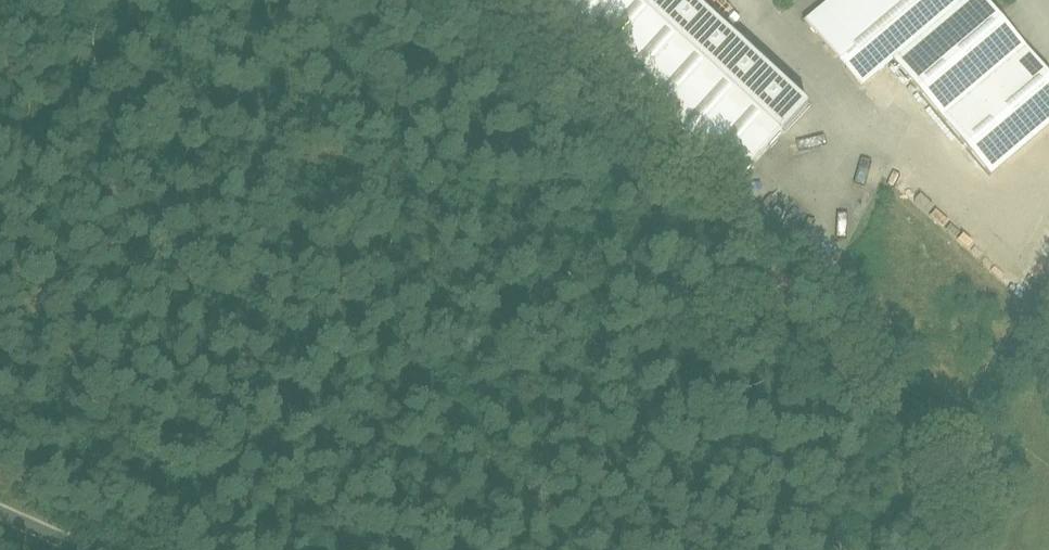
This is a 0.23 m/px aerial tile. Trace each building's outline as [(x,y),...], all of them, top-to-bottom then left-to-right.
[(807,114),(682,0),(530,0),(741,190),(807,114)] [(804,17),(863,86),(893,61),(990,175),(1048,126),(1048,73),(987,0),(824,0),(804,17)]
